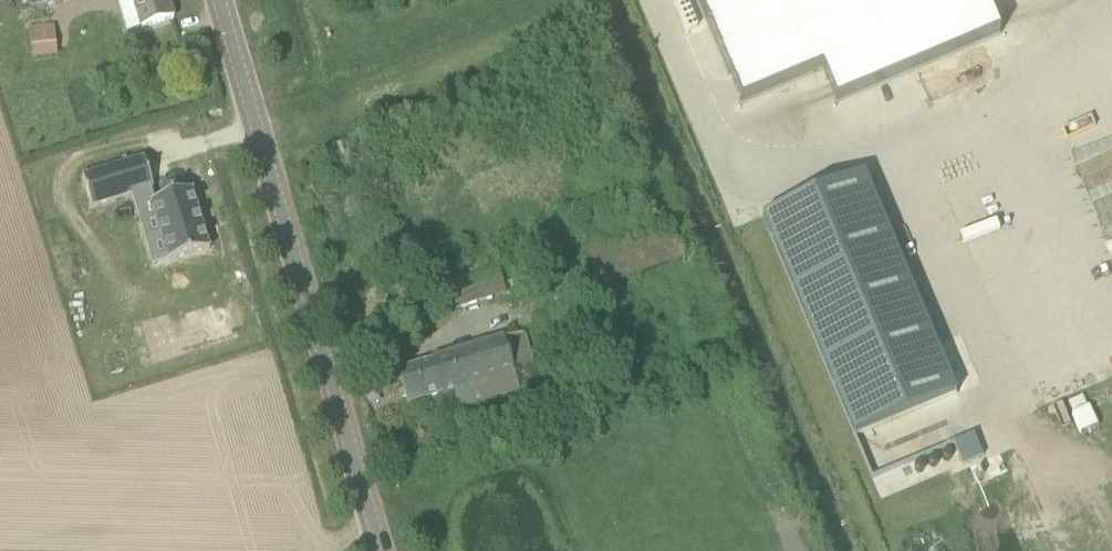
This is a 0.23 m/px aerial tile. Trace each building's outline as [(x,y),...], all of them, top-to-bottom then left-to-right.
[(31,8),(70,1),(70,0),(29,0),(31,8)] [(169,0),(133,0),(142,29),(175,19),(169,0)] [(741,105),(822,71),(837,105),(1002,35),(988,2),(992,0),(697,0),(741,105)] [(59,56),(55,25),(30,28),(33,59),(59,56)] [(331,148),(335,163),(346,160),(342,145),(331,148)] [(140,223),(158,218),(171,262),(211,250),(210,249),(193,192),(193,190),(156,202),(152,189),(154,188),(145,159),(144,159),(85,177),(84,177),(93,207),(94,207),(132,195),(140,223)] [(958,395),(865,174),(763,217),(856,437),(958,395)] [(674,234),(635,247),(630,233),(586,249),(591,263),(601,289),(683,261),(674,234)] [(491,300),(482,271),(445,283),(454,312),(491,300)] [(178,323),(175,313),(149,320),(161,362),(187,354),(186,348),(217,339),(210,313),(178,323)] [(455,393),(460,409),(520,391),(540,384),(525,334),(505,339),(432,361),(433,363),(398,373),(408,405),(443,395),(443,397),(455,393)] [(975,435),(954,444),(963,465),(984,457),(975,435)] [(884,498),(960,465),(951,443),(874,475),(884,498)] [(884,504),(903,550),(1071,550),(1026,444),(884,504)]
